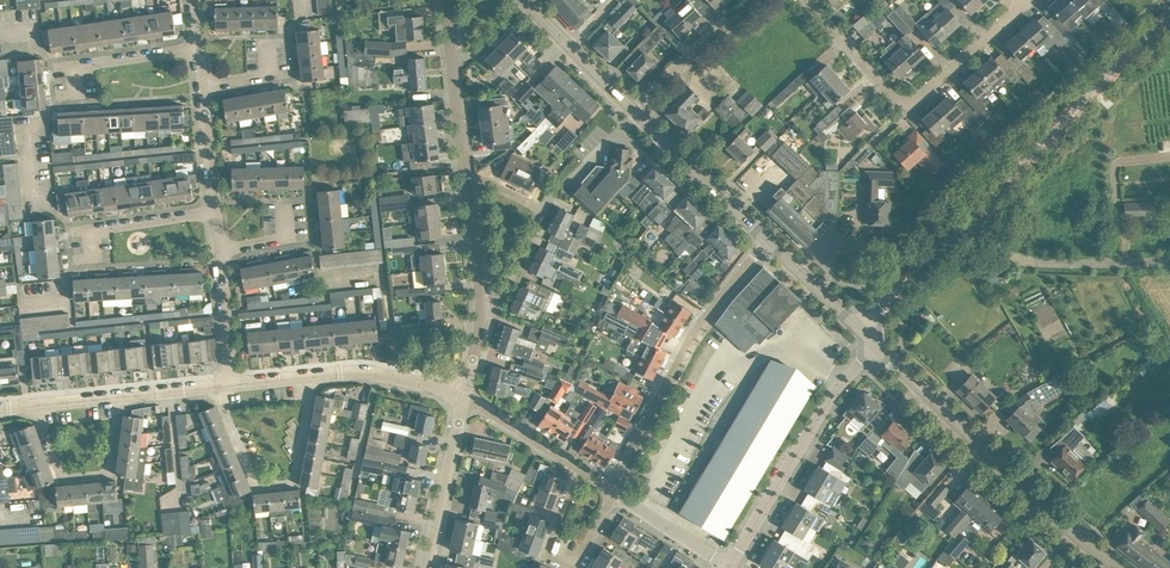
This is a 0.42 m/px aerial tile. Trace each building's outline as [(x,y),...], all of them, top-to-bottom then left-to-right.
[(26,1),(26,0),(17,0),(18,9),(27,8),(26,1)] [(26,1),(27,8),(36,7),(35,0),(26,0),(26,1)] [(95,3),(94,0),(82,0),(83,4),(85,4),(86,11),(96,10),(94,3),(95,3)] [(505,10),(495,0),(486,0),(474,11),(488,26),(505,10)] [(561,13),(576,29),(597,9),(589,0),(549,0),(561,13)] [(610,61),(610,60),(624,45),(612,34),(637,8),(630,0),(603,27),(606,30),(593,44),(610,61)] [(673,7),(676,11),(693,29),(699,24),(701,26),(706,21),(693,6),(699,2),(697,0),(681,0),(673,7)] [(717,11),(723,6),(721,4),(726,0),(707,0),(717,11)] [(839,9),(845,3),(848,0),(831,0),(832,1),(826,6),(835,16),(836,15),(834,13),(839,9)] [(981,0),(959,0),(970,13),(983,2),(981,0)] [(1081,14),(1069,0),(1057,0),(1049,7),(1060,18),(1053,25),(1064,37),(1070,32),(1079,24),(1075,20),(1081,14)] [(1081,14),(1085,18),(1105,0),(1069,0),(1081,14)] [(228,30),(228,7),(228,3),(215,4),(216,30),(228,30)] [(960,23),(947,8),(947,9),(942,3),(937,8),(935,5),(927,12),(947,34),(960,23)] [(333,13),(332,12),(332,4),(317,5),(318,14),(333,13)] [(911,28),(916,23),(900,4),(894,9),(893,10),(912,31),(912,30),(911,28)] [(906,36),(912,31),(893,10),(894,9),(890,5),(883,11),(887,15),(906,36)] [(241,30),(253,29),(253,6),(240,7),(241,30)] [(253,29),(266,29),(265,6),(253,6),(253,29)] [(265,6),(266,29),(278,28),(278,6),(265,6)] [(228,30),(241,30),(240,7),(228,7),(228,30)] [(389,10),(387,10),(389,22),(389,29),(396,28),(397,40),(405,39),(412,39),(424,38),(422,16),(404,17),(403,9),(389,10)] [(693,29),(676,11),(668,18),(661,10),(652,18),(665,32),(670,27),(683,41),(689,36),(687,34),(693,29)] [(159,13),(163,35),(177,33),(177,28),(175,28),(175,24),(174,24),(172,11),(159,13)] [(881,12),(872,21),(877,27),(885,19),(885,16),(881,12)] [(918,26),(923,31),(922,31),(934,45),(947,34),(927,12),(920,18),(923,20),(918,25),(918,26)] [(155,36),(163,35),(159,13),(147,14),(151,38),(155,38),(155,36)] [(146,39),(151,38),(147,14),(135,16),(138,39),(146,38),(146,39)] [(859,32),(872,21),(865,14),(853,25),(859,32)] [(131,40),(138,39),(135,16),(123,18),(126,42),(131,41),(131,40)] [(121,43),(126,42),(123,18),(110,20),(113,42),(121,41),(121,43)] [(1035,19),(1021,32),(1033,47),(1034,46),(1036,49),(1043,43),(1048,48),(1054,42),(1058,47),(1063,52),(1068,58),(1065,60),(1071,68),(1074,71),(1085,61),(1082,58),(1075,49),(1071,45),(1065,38),(1064,37),(1053,25),(1048,29),(1050,32),(1048,34),(1035,19)] [(106,44),(113,42),(110,20),(98,22),(101,46),(106,45),(106,44)] [(872,21),(859,32),(865,38),(877,27),(872,21)] [(97,46),(101,46),(98,22),(85,23),(89,46),(96,45),(97,46)] [(81,47),(89,46),(85,23),(73,25),(77,49),(81,49),(81,47)] [(72,50),(77,49),(73,25),(61,27),(64,50),(72,49),(72,50)] [(56,51),(64,50),(61,27),(48,29),(52,53),(57,52),(56,51)] [(298,44),(320,42),(319,29),(296,31),(298,44)] [(1019,59),(1033,47),(1021,32),(1007,44),(1019,59)] [(1070,32),(1064,37),(1065,38),(1071,45),(1074,43),(1077,40),(1070,32)] [(499,47),(513,61),(527,48),(512,33),(499,47)] [(911,66),(924,54),(908,37),(906,40),(903,36),(898,40),(892,43),(891,43),(911,66)] [(365,41),(364,53),(377,54),(392,55),(393,42),(365,41)] [(627,69),(638,79),(637,78),(643,72),(646,76),(657,64),(645,52),(649,47),(643,41),(628,57),(634,63),(633,64),(632,63),(631,64),(631,65),(627,69)] [(299,56),(322,54),(320,42),(298,44),(299,56)] [(899,77),(911,66),(891,43),(887,50),(880,56),(886,63),(899,77)] [(500,74),(513,61),(499,47),(486,60),(500,74)] [(394,83),(394,76),(394,75),(373,70),(353,64),(357,52),(353,51),(346,48),(351,86),(394,83)] [(364,53),(357,52),(353,64),(373,70),(376,55),(364,53)] [(301,69),(323,66),(322,54),(299,56),(301,69)] [(394,76),(426,73),(425,57),(407,58),(408,67),(393,68),(394,75),(394,76)] [(19,73),(43,71),(43,66),(41,66),(41,58),(18,60),(19,73)] [(543,64),(538,59),(537,58),(525,70),(532,76),(543,64)] [(1020,74),(1017,70),(1008,60),(1000,67),(992,58),(978,70),(995,90),(1006,80),(1009,83),(1020,74)] [(1017,70),(1020,74),(1029,84),(1037,77),(1025,63),(1017,70)] [(535,88),(535,89),(549,101),(570,79),(556,65),(541,81),(535,88)] [(838,77),(828,65),(820,72),(819,71),(805,83),(817,96),(822,91),(838,77)] [(301,69),(302,81),(325,79),(323,66),(301,69)] [(806,69),(790,84),(795,90),(811,75),(806,69)] [(965,97),(964,97),(976,110),(975,110),(977,112),(985,121),(991,116),(989,108),(985,104),(988,102),(985,98),(995,90),(978,70),(965,82),(973,91),(965,98),(965,97)] [(21,85),(43,83),(42,75),(44,75),(43,71),(19,73),(21,85)] [(410,90),(427,89),(426,73),(394,76),(394,83),(409,82),(410,90)] [(4,87),(9,87),(8,74),(0,75),(0,88),(4,87)] [(828,108),(842,96),(841,95),(849,88),(838,77),(822,91),(828,97),(822,102),(828,108)] [(510,96),(516,90),(505,79),(499,85),(510,96)] [(570,79),(549,101),(552,104),(553,109),(560,115),(561,113),(568,106),(583,91),(570,79)] [(22,98),(46,95),(45,91),(44,91),(43,83),(21,85),(22,98)] [(535,89),(535,88),(529,83),(516,96),(523,102),(535,89)] [(698,95),(689,86),(664,112),(687,133),(699,119),(702,122),(710,113),(704,107),(697,114),(688,106),(698,95)] [(286,94),(285,89),(285,88),(272,90),(276,113),(289,111),(288,105),(288,102),(287,102),(289,100),(288,95),(286,94)] [(264,115),(276,113),(272,90),(260,93),(264,115)] [(753,115),(763,105),(748,90),(737,101),(753,115)] [(561,113),(560,115),(564,119),(573,110),(585,121),(599,106),(583,91),(568,106),(561,113)] [(781,92),(772,100),(778,105),(786,97),(781,92)] [(252,117),(264,115),(260,93),(248,95),(252,117)] [(46,95),(22,98),(23,110),(46,108),(45,100),(47,100),(46,95)] [(240,119),(252,117),(248,95),(236,97),(240,119)] [(747,113),(729,95),(715,108),(734,127),(747,113)] [(227,122),(240,119),(236,97),(223,99),(227,122)] [(485,126),(508,122),(507,113),(502,114),(501,105),(506,104),(505,97),(487,99),(488,107),(479,108),(481,119),(484,118),(484,125),(482,125),(482,126),(485,126)] [(948,97),(935,108),(949,123),(953,128),(963,119),(964,121),(965,120),(974,130),(985,121),(977,112),(975,110),(974,111),(962,98),(954,104),(948,97)] [(1024,108),(1019,102),(1014,106),(1019,112),(1024,108)] [(171,128),(170,105),(163,106),(162,104),(158,105),(159,129),(171,128)] [(372,129),(380,128),(379,113),(385,112),(384,104),(369,105),(371,123),(372,129)] [(413,124),(435,122),(433,104),(399,108),(399,116),(412,114),(413,124)] [(147,130),(159,129),(158,105),(153,105),(153,106),(145,107),(147,130)] [(170,105),(171,128),(172,135),(173,135),(173,134),(184,134),(184,130),(183,114),(184,114),(184,110),(185,110),(185,105),(170,105)] [(371,123),(369,105),(343,107),(345,126),(371,123)] [(844,111),(838,105),(816,124),(817,125),(822,130),(844,111)] [(122,131),(134,130),(133,106),(128,107),(128,108),(120,108),(122,131)] [(147,130),(145,107),(138,107),(138,106),(133,106),(134,130),(147,130)] [(765,107),(761,111),(764,117),(770,118),(773,114),(772,109),(765,107)] [(854,113),(848,107),(844,111),(822,130),(818,134),(815,137),(820,143),(837,128),(848,141),(865,125),(871,131),(876,126),(865,113),(861,117),(856,111),(854,113)] [(97,133),(109,132),(108,108),(103,108),(103,109),(95,110),(97,133)] [(122,131),(120,108),(113,109),(113,108),(108,108),(109,132),(122,131)] [(530,108),(525,115),(537,126),(543,119),(530,108)] [(956,132),(949,123),(935,108),(923,119),(929,126),(922,133),(935,147),(944,139),(945,139),(945,138),(954,130),(956,132)] [(72,134),(84,133),(83,109),(78,110),(78,111),(71,111),(72,134)] [(97,133),(95,110),(88,110),(88,109),(83,109),(84,133),(97,133)] [(546,116),(545,117),(552,123),(557,127),(564,119),(560,115),(553,109),(546,116)] [(72,134),(71,111),(63,112),(63,110),(58,111),(59,120),(52,120),(53,135),(72,134)] [(14,124),(13,115),(7,116),(0,116),(0,125),(14,124)] [(534,142),(543,132),(552,123),(545,117),(543,119),(537,126),(528,137),(534,142)] [(416,142),(437,139),(435,122),(413,124),(409,125),(409,133),(414,132),(416,142)] [(492,143),(493,150),(512,148),(511,139),(506,140),(504,130),(509,130),(508,122),(485,126),(485,132),(482,132),(484,144),(492,143)] [(14,133),(14,124),(0,125),(0,134),(14,133)] [(817,125),(814,128),(818,134),(822,130),(817,125)] [(373,141),(376,141),(382,140),(380,128),(372,129),(373,141)] [(544,132),(539,138),(540,138),(545,143),(553,134),(548,128),(544,132)] [(564,151),(578,135),(570,128),(556,144),(564,151)] [(742,163),(750,154),(751,155),(755,151),(744,140),(751,133),(745,128),(738,135),(726,147),(742,163)] [(767,130),(755,141),(765,151),(767,150),(773,143),(777,140),(776,139),(774,137),(769,132),(768,131),(767,130)] [(16,143),(14,133),(0,134),(0,138),(1,145),(16,143)] [(407,143),(403,144),(405,161),(410,161),(411,169),(431,167),(430,158),(439,157),(437,139),(416,142),(411,143),(407,143)] [(943,163),(929,148),(924,153),(911,139),(895,154),(908,168),(918,159),(931,174),(943,163)] [(819,174),(794,150),(784,141),(778,148),(772,154),(797,179),(781,196),(781,195),(770,207),(768,209),(767,210),(806,247),(807,246),(806,245),(808,243),(808,244),(819,232),(816,229),(825,219),(838,219),(840,171),(822,170),(819,174)] [(2,154),(17,153),(16,143),(1,145),(2,154)] [(773,143),(767,150),(772,154),(778,148),(773,143)] [(866,144),(851,159),(857,165),(872,150),(866,144)] [(85,154),(85,151),(85,147),(73,148),(73,151),(74,161),(86,160),(85,154)] [(627,184),(634,177),(629,172),(631,169),(633,157),(629,157),(630,148),(615,147),(614,155),(610,155),(609,167),(597,165),(582,182),(581,182),(571,193),(597,216),(602,210),(601,210),(618,192),(626,183),(627,184)] [(53,163),(74,161),(73,151),(52,153),(53,163)] [(85,154),(86,160),(99,158),(98,153),(92,154),(92,151),(85,151),(85,154)] [(174,163),(197,160),(196,152),(173,154),(174,160),(174,163)] [(541,185),(547,172),(549,169),(541,165),(540,168),(512,154),(501,177),(510,181),(511,179),(531,189),(534,182),(541,185)] [(5,172),(19,170),(18,162),(4,164),(5,172)] [(646,183),(638,191),(644,196),(664,175),(653,164),(640,178),(646,183)] [(283,188),(290,187),(289,166),(275,167),(276,193),(283,193),(283,188)] [(305,192),(305,184),(304,166),(289,166),(290,187),(297,187),(297,192),(305,192)] [(948,166),(942,172),(946,177),(953,171),(948,166)] [(254,188),(261,188),(261,167),(246,168),(247,194),(254,193),(254,188)] [(269,193),(276,193),(275,167),(261,167),(261,188),(269,188),(269,193)] [(240,194),(247,194),(246,168),(232,168),(232,189),(240,189),(240,194)] [(6,180),(19,179),(19,170),(5,172),(6,180)] [(867,223),(889,224),(890,201),(877,201),(878,184),(893,185),(893,172),(866,171),(865,201),(868,201),(867,223)] [(192,192),(192,188),(197,187),(196,173),(176,176),(180,199),(194,197),(194,191),(192,192)] [(414,194),(436,192),(435,191),(436,191),(442,191),(443,191),(441,174),(440,174),(434,175),(405,178),(405,186),(413,185),(414,194)] [(143,206),(140,182),(139,175),(126,177),(127,184),(131,206),(138,205),(138,206),(143,206)] [(660,203),(676,186),(664,175),(644,196),(655,206),(646,215),(651,221),(652,220),(653,221),(659,213),(662,210),(657,205),(660,202),(660,203)] [(172,200),(180,199),(176,176),(164,178),(168,202),(173,201),(172,200)] [(632,189),(639,182),(634,177),(627,184),(626,183),(618,192),(624,198),(633,190),(632,189)] [(163,203),(168,202),(164,178),(152,180),(155,202),(163,201),(163,203)] [(380,204),(399,202),(398,195),(382,197),(380,178),(377,178),(379,197),(380,204)] [(7,189),(20,187),(19,179),(6,180),(7,189)] [(148,204),(155,202),(152,180),(140,182),(143,206),(148,205),(148,204)] [(123,207),(131,206),(127,184),(115,185),(119,209),(123,209),(123,207)] [(114,210),(119,209),(115,185),(103,187),(106,210),(114,209),(114,210)] [(8,198),(21,196),(20,187),(7,189),(8,198)] [(98,211),(106,210),(103,187),(90,189),(94,213),(99,212),(98,211)] [(89,214),(94,213),(90,189),(78,191),(81,214),(89,212),(89,214)] [(315,206),(341,203),(339,189),(318,191),(319,198),(314,199),(315,206)] [(74,215),(81,214),(78,191),(56,194),(59,209),(68,208),(69,217),(74,216),(74,215)] [(696,204),(685,194),(672,207),(678,212),(671,219),(673,221),(667,227),(671,232),(679,223),(696,204)] [(8,205),(22,204),(21,196),(8,198),(8,205)] [(399,202),(380,204),(382,217),(388,216),(390,211),(410,209),(409,200),(399,202)] [(1125,216),(1147,216),(1146,202),(1125,203),(1125,205),(1125,216)] [(321,220),(342,217),(341,203),(315,206),(315,213),(320,213),(321,220)] [(410,223),(439,220),(437,203),(416,206),(417,215),(409,216),(410,223)] [(9,225),(8,219),(7,204),(0,205),(0,226),(9,225)] [(22,204),(8,205),(9,213),(23,211),(22,204)] [(679,223),(672,232),(682,242),(674,250),(679,255),(682,252),(682,251),(685,248),(690,243),(686,238),(692,231),(693,232),(695,229),(704,220),(708,216),(696,204),(684,218),(679,223)] [(569,227),(569,226),(575,214),(558,206),(552,219),(569,227)] [(657,225),(664,218),(671,211),(666,206),(662,210),(659,213),(653,221),(657,225)] [(318,234),(344,231),(342,217),(321,220),(322,227),(317,227),(318,234)] [(59,225),(55,226),(54,219),(54,218),(33,221),(34,235),(60,232),(59,225)] [(569,226),(569,227),(552,219),(546,231),(563,238),(560,244),(569,248),(574,237),(592,246),(595,240),(592,238),(577,230),(569,226)] [(420,239),(441,236),(439,220),(410,223),(411,231),(419,230),(420,239)] [(598,241),(603,231),(590,225),(589,228),(580,223),(577,230),(592,238),(595,240),(598,241)] [(712,252),(728,234),(717,224),(704,237),(710,243),(704,250),(702,249),(684,269),(690,276),(712,253),(712,252)] [(323,241),(324,248),(346,246),(344,231),(318,234),(318,242),(323,241)] [(690,243),(697,236),(693,232),(692,231),(686,238),(690,243)] [(36,249),(57,247),(56,240),(61,239),(60,232),(34,235),(36,249)] [(349,234),(351,248),(358,247),(356,233),(349,234)] [(712,253),(709,256),(714,260),(716,258),(721,263),(724,260),(724,261),(727,258),(727,259),(740,245),(728,234),(712,252),(712,253)] [(690,243),(685,248),(690,254),(696,248),(703,241),(702,240),(697,236),(690,243)] [(2,245),(2,246),(11,245),(10,237),(0,238),(0,246),(2,245)] [(411,237),(384,240),(385,247),(397,246),(404,245),(412,245),(411,237)] [(412,245),(404,245),(404,253),(411,252),(421,251),(420,244),(412,245)] [(3,253),(2,250),(12,249),(11,245),(2,246),(2,245),(0,246),(0,253),(3,253)] [(556,253),(539,245),(534,257),(578,280),(582,273),(561,263),(564,257),(570,260),(574,252),(559,245),(556,253)] [(37,264),(63,261),(63,254),(57,254),(57,247),(36,249),(37,264)] [(375,263),(383,262),(382,248),(376,249),(374,249),(375,263)] [(368,264),(375,263),(374,249),(366,250),(368,264)] [(297,258),(301,278),(315,276),(311,250),(303,252),(304,256),(297,258)] [(360,265),(368,264),(366,250),(362,250),(358,251),(360,265)] [(344,266),(352,266),(351,251),(343,252),(344,266)] [(352,266),(360,265),(358,251),(351,251),(352,266)] [(421,251),(411,252),(413,271),(444,267),(443,252),(422,255),(421,251)] [(337,267),(344,266),(343,252),(335,253),(337,267)] [(329,268),(337,267),(335,253),(327,254),(329,268)] [(301,278),(297,258),(290,259),(289,254),(282,255),(287,281),(301,278)] [(321,269),(329,268),(327,254),(320,255),(321,269)] [(273,283),(287,281),(282,255),(275,256),(276,261),(269,263),(273,283)] [(534,257),(528,270),(544,277),(543,280),(552,285),(556,277),(562,280),(572,285),(578,287),(579,287),(581,281),(578,280),(534,257)] [(273,283),(269,263),(262,264),(261,259),(254,260),(259,286),(273,283)] [(244,289),(259,286),(254,260),(247,262),(248,266),(241,268),(244,289)] [(717,268),(722,273),(729,266),(724,260),(721,263),(717,268)] [(59,268),(64,268),(63,261),(37,264),(39,278),(60,276),(60,275),(59,268)] [(779,323),(798,302),(800,300),(764,266),(733,299),(715,324),(745,352),(756,341),(759,344),(766,336),(768,338),(776,332),(778,334),(780,334),(782,332),(783,330),(782,328),(780,327),(779,323)] [(188,268),(189,294),(204,293),(203,272),(195,272),(195,267),(188,268)] [(424,284),(446,282),(444,267),(413,271),(412,271),(414,287),(408,288),(409,296),(425,294),(425,286),(424,284)] [(175,295),(189,294),(188,268),(181,268),(181,273),(174,274),(175,295)] [(610,268),(608,273),(615,277),(618,271),(610,268)] [(146,296),(161,295),(159,269),(152,270),(152,275),(145,275),(146,296)] [(175,295),(174,274),(167,274),(166,269),(159,269),(161,295),(175,295)] [(118,298),(132,297),(131,271),(123,271),(124,277),(117,277),(118,298)] [(146,296),(145,275),(138,276),(138,271),(131,271),(132,297),(146,296)] [(118,298),(117,277),(109,277),(109,272),(102,273),(104,299),(118,298)] [(89,300),(104,299),(102,273),(95,273),(95,278),(88,279),(89,300)] [(89,300),(88,279),(81,279),(80,274),(73,274),(75,301),(89,300)] [(0,279),(0,286),(6,286),(16,285),(16,281),(6,283),(5,278),(0,279)] [(554,291),(551,290),(541,284),(537,292),(521,284),(515,297),(545,311),(554,291)] [(17,293),(16,285),(6,286),(0,286),(0,295),(17,293)] [(611,289),(604,285),(600,292),(608,296),(611,289)] [(691,291),(685,286),(681,291),(686,296),(691,291)] [(649,291),(644,298),(658,308),(663,301),(649,291)] [(539,323),(545,311),(515,297),(509,309),(539,323)] [(682,324),(691,311),(672,298),(666,306),(669,308),(666,313),(682,324)] [(163,312),(162,312),(162,317),(172,316),(171,311),(173,311),(175,311),(175,307),(174,300),(162,301),(163,312)] [(426,319),(442,318),(441,300),(417,302),(418,309),(426,309),(426,319)] [(617,315),(645,330),(651,320),(646,317),(648,314),(644,311),(642,314),(623,304),(620,308),(617,306),(617,304),(611,301),(608,302),(605,308),(617,315)] [(602,313),(605,307),(598,304),(594,310),(602,313)] [(1036,316),(1057,354),(1074,345),(1052,306),(1036,316)] [(191,314),(190,309),(190,307),(180,308),(181,315),(191,314)] [(60,328),(70,327),(68,313),(59,314),(60,328)] [(650,321),(645,330),(664,341),(668,333),(674,337),(682,324),(666,313),(662,318),(659,316),(654,324),(650,321)] [(51,329),(60,328),(59,314),(49,315),(51,329)] [(41,330),(51,329),(49,315),(39,316),(41,330)] [(39,330),(41,330),(39,316),(30,317),(32,331),(39,330)] [(193,327),(214,325),(213,316),(192,318),(193,327)] [(613,324),(641,338),(645,331),(616,316),(613,324)] [(22,332),(32,331),(30,317),(20,318),(21,324),(22,332)] [(361,320),(364,341),(371,340),(371,345),(379,345),(376,319),(361,320)] [(356,342),(364,341),(361,320),(347,322),(350,348),(357,347),(356,342)] [(343,348),(350,348),(347,322),(333,323),(335,344),(342,343),(343,348)] [(596,324),(592,322),(588,323),(586,328),(593,331),(596,324)] [(328,345),(335,344),(333,323),(319,325),(321,350),(328,350),(328,345)] [(541,330),(558,338),(567,342),(571,333),(544,323),(541,330)] [(0,326),(0,335),(9,334),(14,334),(22,333),(22,332),(21,324),(3,326),(0,326)] [(500,337),(535,348),(538,341),(520,335),(522,330),(504,324),(500,337)] [(314,351),(321,350),(319,325),(304,326),(307,347),(314,346),(314,351)] [(299,348),(307,347),(304,326),(290,328),(293,353),(300,353),(299,348)] [(397,339),(428,335),(427,326),(396,330),(397,339)] [(286,354),(293,353),(290,328),(276,329),(278,350),(285,349),(286,354)] [(271,351),(278,350),(276,329),(262,331),(264,356),(272,356),(271,351)] [(39,330),(32,331),(22,332),(22,333),(23,341),(40,339),(39,330)] [(555,346),(558,338),(541,330),(541,331),(538,339),(555,346)] [(257,357),(264,356),(262,331),(247,332),(249,353),(257,352),(257,357)] [(663,341),(645,331),(641,338),(640,339),(643,341),(636,354),(659,365),(660,364),(662,364),(665,358),(663,356),(666,351),(659,348),(663,341)] [(23,341),(22,333),(14,334),(15,349),(12,349),(13,356),(0,357),(0,380),(0,384),(19,382),(17,365),(26,364),(23,341)] [(532,358),(535,348),(500,337),(496,349),(513,355),(514,354),(525,358),(522,366),(527,367),(542,372),(545,363),(532,358)] [(217,359),(215,338),(195,340),(198,361),(204,360),(205,365),(212,364),(212,359),(217,359)] [(148,371),(146,345),(138,346),(137,339),(131,340),(132,347),(134,367),(141,367),(141,372),(148,371)] [(190,362),(198,361),(195,340),(181,341),(184,367),(190,367),(190,362)] [(176,368),(184,367),(181,341),(167,343),(169,364),(176,363),(176,368)] [(161,365),(169,364),(167,343),(152,344),(154,370),(162,369),(161,365)] [(126,368),(134,367),(132,347),(117,348),(120,374),(127,373),(126,368)] [(113,375),(120,374),(117,348),(103,350),(105,370),(112,370),(113,375)] [(98,371),(105,370),(103,350),(89,351),(92,377),(98,376),(98,371)] [(84,378),(92,377),(89,351),(75,353),(77,373),(84,373),(84,378)] [(69,374),(77,373),(75,353),(60,354),(63,380),(70,379),(69,374)] [(56,381),(63,380),(60,354),(46,356),(49,376),(55,376),(56,381)] [(652,379),(659,365),(636,354),(636,355),(641,357),(638,363),(636,362),(632,369),(652,379)] [(1159,355),(1147,365),(1152,372),(1164,362),(1159,355)] [(41,377),(49,376),(46,356),(30,358),(34,383),(41,382),(41,377)] [(603,365),(624,375),(627,369),(606,358),(603,365)] [(586,359),(582,367),(586,369),(593,367),(595,363),(586,359)] [(722,537),(724,539),(810,395),(809,395),(814,387),(770,361),(727,433),(727,432),(679,512),(681,513),(722,537)] [(530,390),(531,387),(519,384),(521,373),(510,371),(510,369),(492,365),(489,378),(525,387),(530,390)] [(527,367),(524,375),(541,381),(544,373),(542,372),(527,367)] [(1019,407),(1008,418),(1011,421),(1016,427),(1015,427),(1023,435),(1029,440),(1042,427),(1046,423),(1044,422),(1042,420),(1041,419),(1040,418),(1029,407),(1028,405),(1032,402),(1033,405),(1041,401),(1042,402),(1048,399),(1047,397),(1058,391),(1055,384),(1063,380),(1065,382),(1066,382),(1060,373),(1027,392),(1027,393),(1015,400),(1019,407)] [(971,376),(957,390),(981,412),(989,403),(994,398),(971,376)] [(573,384),(560,377),(548,397),(557,403),(565,391),(567,393),(573,384)] [(530,390),(525,387),(489,378),(486,391),(513,397),(514,392),(529,396),(530,390)] [(576,393),(598,404),(608,408),(629,419),(633,411),(635,412),(643,397),(637,394),(638,391),(627,386),(626,388),(621,386),(617,393),(617,392),(616,394),(616,395),(614,399),(580,382),(574,392),(576,393)] [(879,425),(884,420),(876,413),(882,407),(871,397),(870,393),(866,393),(864,391),(863,393),(858,393),(858,398),(849,408),(848,408),(842,414),(867,436),(878,424),(879,425)] [(537,393),(530,405),(538,410),(545,398),(537,393)] [(315,410),(331,413),(341,415),(344,400),(318,394),(317,395),(318,395),(315,410)] [(1086,413),(1091,418),(1108,403),(1104,399),(1086,413)] [(364,420),(367,405),(355,402),(352,417),(356,418),(364,420)] [(584,424),(595,407),(588,403),(578,420),(584,424)] [(411,404),(408,418),(417,420),(415,429),(431,433),(434,416),(427,414),(429,408),(411,404)] [(595,431),(607,411),(606,411),(608,408),(598,404),(597,406),(596,405),(595,407),(584,424),(595,431)] [(122,430),(142,432),(143,421),(144,417),(144,412),(150,413),(151,406),(151,405),(132,409),(132,410),(132,415),(129,414),(129,415),(124,415),(125,415),(123,430),(122,430)] [(205,426),(221,419),(215,406),(216,406),(215,405),(199,412),(205,426)] [(551,432),(563,413),(551,405),(539,424),(551,432)] [(330,422),(331,413),(315,410),(312,425),(329,428),(339,430),(340,423),(330,422)] [(187,425),(186,413),(176,414),(178,435),(186,434),(186,425),(187,425)] [(558,421),(551,432),(565,441),(569,434),(576,438),(584,424),(578,420),(577,422),(565,415),(563,413),(561,416),(558,421)] [(163,431),(171,430),(169,415),(162,415),(163,431)] [(615,426),(626,431),(631,422),(619,416),(615,426)] [(362,431),(364,420),(356,418),(353,428),(362,431)] [(221,419),(205,426),(211,440),(227,433),(221,421),(221,420),(222,420),(221,419)] [(867,436),(858,447),(868,456),(877,445),(880,448),(883,445),(890,451),(894,446),(900,451),(900,450),(901,450),(909,441),(904,436),(907,432),(893,421),(890,425),(885,421),(884,420),(879,425),(878,424),(867,436)] [(407,434),(409,427),(397,424),(397,425),(385,422),(383,429),(395,431),(395,432),(397,432),(406,434),(407,434)] [(27,426),(16,430),(21,445),(40,439),(39,438),(39,439),(34,425),(35,425),(34,424),(30,426),(29,425),(27,426)] [(309,440),(326,443),(329,428),(312,425),(311,425),(312,426),(310,440),(309,440)] [(586,425),(577,439),(584,443),(579,450),(586,454),(585,456),(589,458),(591,457),(592,458),(602,442),(597,439),(599,436),(594,433),(595,431),(586,425)] [(1049,448),(1050,449),(1051,447),(1058,454),(1051,461),(1071,479),(1078,471),(1081,472),(1085,468),(1084,465),(1086,463),(1094,455),(1079,442),(1084,436),(1074,427),(1049,448)] [(121,444),(121,445),(140,447),(142,432),(122,430),(123,431),(121,445),(121,444)] [(164,442),(171,441),(172,441),(171,430),(163,431),(164,442)] [(405,441),(406,434),(397,432),(393,446),(402,448),(411,450),(409,460),(424,463),(428,446),(413,443),(405,441)] [(227,433),(211,440),(217,454),(217,455),(233,448),(233,447),(233,448),(227,434),(228,434),(227,433)] [(179,446),(180,446),(188,445),(186,434),(178,435),(179,446)] [(349,447),(358,449),(360,438),(352,437),(349,447)] [(472,453),(507,461),(510,445),(475,437),(472,453)] [(21,445),(13,448),(16,455),(23,452),(26,460),(45,453),(44,453),(39,439),(40,439),(21,445)] [(323,458),(326,443),(309,440),(309,441),(307,455),(323,458)] [(602,442),(592,458),(605,467),(617,448),(610,443),(608,446),(602,442)] [(364,457),(399,465),(401,454),(384,450),(384,448),(367,444),(364,457)] [(119,459),(119,460),(145,463),(147,448),(140,447),(121,445),(120,460),(119,459)] [(890,465),(886,470),(896,479),(907,461),(909,459),(900,451),(894,446),(890,451),(897,457),(890,465)] [(166,460),(173,460),(172,447),(165,448),(166,460)] [(355,460),(358,449),(349,447),(346,458),(355,460)] [(851,457),(833,447),(825,460),(839,468),(843,470),(851,457)] [(217,454),(211,457),(213,463),(219,460),(223,469),(239,462),(239,461),(239,462),(233,448),(234,448),(233,448),(217,455),(217,454)] [(520,452),(515,461),(525,468),(531,458),(520,452)] [(940,458),(938,459),(930,452),(925,458),(916,469),(907,461),(896,479),(894,482),(903,490),(910,482),(920,491),(923,491),(929,483),(929,484),(945,465),(943,464),(944,461),(942,459),(940,458)] [(45,453),(26,460),(31,473),(31,474),(50,467),(49,467),(44,454),(45,453)] [(181,466),(189,465),(188,455),(180,456),(181,466)] [(321,473),(323,458),(307,455),(304,470),(321,473)] [(397,472),(399,465),(364,457),(361,469),(382,474),(383,469),(397,472)] [(117,474),(122,475),(122,476),(124,476),(125,475),(126,475),(124,488),(142,491),(143,478),(145,463),(119,460),(118,474),(117,474)] [(173,460),(166,460),(167,472),(175,471),(173,460)] [(245,476),(239,463),(240,462),(239,462),(223,469),(229,482),(229,483),(245,476)] [(182,480),(191,479),(195,479),(193,464),(189,465),(181,466),(182,480)] [(810,476),(809,476),(839,494),(846,482),(848,483),(852,476),(843,470),(839,468),(835,475),(819,465),(817,469),(816,468),(810,476)] [(31,473),(24,475),(29,490),(47,483),(48,484),(50,483),(50,482),(55,481),(54,480),(49,468),(50,467),(31,474),(31,473)] [(351,479),(351,478),(353,468),(345,467),(343,477),(351,479)] [(522,481),(525,474),(512,467),(508,475),(492,470),(491,479),(517,491),(522,481)] [(525,474),(522,481),(535,486),(541,488),(541,487),(558,493),(563,479),(564,480),(564,479),(556,476),(558,471),(548,467),(546,473),(544,480),(535,477),(538,470),(529,467),(525,474)] [(300,484),(300,485),(304,485),(307,486),(306,494),(316,496),(318,488),(321,473),(303,470),(304,470),(301,484),(300,484)] [(420,480),(391,473),(387,490),(416,496),(417,494),(419,495),(420,488),(418,488),(420,480)] [(476,483),(470,507),(484,510),(488,492),(499,495),(498,498),(506,500),(512,501),(516,493),(517,491),(491,479),(481,475),(481,476),(479,481),(479,482),(478,484),(476,483)] [(10,501),(7,476),(0,477),(0,502),(10,501)] [(229,482),(221,486),(226,500),(222,502),(225,509),(249,498),(246,499),(243,493),(251,490),(251,489),(250,489),(245,477),(246,476),(245,476),(229,483),(229,482)] [(831,489),(809,476),(809,477),(805,485),(806,486),(804,490),(823,501),(819,507),(829,514),(834,516),(838,511),(833,508),(833,507),(833,506),(840,494),(831,489)] [(349,490),(351,479),(343,477),(340,487),(336,486),(334,497),(347,500),(349,490)] [(101,482),(102,502),(103,502),(104,511),(121,509),(120,500),(118,500),(117,488),(118,488),(117,485),(116,480),(115,480),(115,481),(101,482)] [(190,484),(191,495),(200,495),(200,494),(212,489),(209,481),(199,485),(199,483),(190,484)] [(86,483),(85,483),(87,503),(88,503),(89,511),(96,510),(95,502),(102,502),(101,482),(100,482),(100,483),(86,484),(86,483)] [(71,485),(70,485),(72,505),(87,503),(85,483),(85,484),(71,485)] [(56,486),(50,487),(51,498),(53,498),(53,499),(54,509),(62,508),(62,506),(72,505),(70,485),(57,487),(57,486),(56,486)] [(953,502),(960,508),(960,509),(959,511),(958,511),(956,513),(944,527),(954,537),(971,517),(986,500),(968,485),(953,502)] [(535,486),(533,491),(539,493),(536,502),(553,509),(554,508),(553,508),(558,493),(541,487),(541,488),(535,486)] [(937,486),(919,506),(925,511),(934,519),(941,511),(935,507),(946,494),(937,486)] [(42,488),(39,493),(39,499),(51,498),(50,487),(42,488)] [(292,508),(301,507),(299,489),(298,489),(298,490),(283,492),(283,491),(286,515),(292,515),(292,508)] [(161,492),(162,503),(180,500),(179,490),(161,492)] [(413,511),(416,496),(387,490),(385,502),(389,503),(388,506),(397,508),(413,512),(413,511)] [(269,492),(268,492),(270,509),(271,521),(286,519),(286,515),(283,491),(283,492),(269,493),(269,492)] [(254,511),(270,509),(268,492),(268,493),(254,495),(254,494),(253,494),(254,506),(254,511)] [(512,501),(529,507),(532,499),(516,493),(512,501)] [(352,509),(354,510),(380,515),(380,514),(383,514),(385,505),(355,498),(352,509)] [(1150,522),(1159,511),(1146,499),(1137,509),(1150,522)] [(971,517),(954,537),(944,549),(954,557),(968,541),(969,541),(982,527),(989,533),(1003,516),(986,500),(971,517)] [(527,513),(529,507),(512,501),(509,508),(521,513),(518,520),(528,524),(525,532),(543,538),(549,521),(531,515),(527,513)] [(787,513),(809,526),(809,527),(817,532),(818,531),(825,519),(826,520),(829,514),(819,507),(816,513),(797,502),(795,506),(794,505),(788,513),(787,513)] [(188,510),(179,511),(181,534),(191,533),(200,533),(199,525),(190,525),(190,520),(189,510),(188,510)] [(379,543),(405,549),(405,548),(408,548),(409,542),(407,540),(409,531),(394,528),(396,519),(380,515),(354,510),(352,519),(378,525),(382,527),(379,543)] [(508,514),(491,511),(487,510),(485,517),(502,521),(507,522),(508,514)] [(179,511),(161,513),(163,535),(163,536),(169,535),(180,534),(181,534),(179,511)] [(1159,511),(1150,522),(1159,532),(1169,522),(1159,511)] [(802,538),(809,527),(809,526),(787,513),(783,522),(784,523),(782,527),(802,538)] [(829,514),(826,520),(834,524),(837,518),(834,516),(829,514)] [(483,525),(485,525),(496,528),(494,536),(499,537),(500,532),(500,530),(502,521),(485,517),(484,517),(483,525)] [(468,521),(458,519),(454,534),(474,539),(474,538),(481,540),(483,530),(476,529),(478,523),(468,521)] [(211,524),(201,525),(201,535),(212,534),(211,524)] [(658,540),(634,524),(630,531),(619,524),(611,536),(630,548),(634,541),(646,548),(647,546),(652,549),(658,540)] [(76,538),(75,531),(67,531),(66,528),(56,528),(56,525),(45,526),(46,541),(76,538)] [(1145,532),(1136,525),(1131,531),(1129,530),(1116,546),(1128,555),(1145,532)] [(117,528),(104,529),(105,540),(106,540),(118,539),(117,528)] [(348,528),(346,536),(353,537),(355,532),(353,529),(348,528)] [(93,541),(105,540),(104,529),(93,530),(93,541)] [(537,554),(543,538),(525,532),(522,540),(512,537),(510,544),(498,540),(497,548),(519,556),(522,549),(537,554)] [(500,532),(499,537),(498,540),(499,540),(510,544),(512,537),(500,532)] [(1141,540),(1146,533),(1145,532),(1128,555),(1145,567),(1169,567),(1169,562),(1141,540)] [(180,534),(169,535),(170,541),(170,549),(179,549),(178,536),(180,536),(180,534)] [(311,541),(304,541),(304,534),(288,535),(288,544),(301,543),(302,548),(311,548),(311,541)] [(471,554),(474,539),(454,534),(451,549),(471,554)] [(864,536),(857,546),(866,552),(870,547),(868,546),(871,540),(864,536)] [(791,540),(788,547),(775,539),(772,543),(772,542),(766,550),(765,550),(787,563),(794,551),(809,560),(813,553),(801,546),(791,540)] [(805,539),(801,546),(813,553),(818,557),(823,549),(805,539)] [(1000,567),(1013,567),(1020,559),(1030,567),(1033,567),(1046,553),(1030,539),(1016,555),(1013,552),(1000,567)] [(274,550),(277,549),(285,549),(284,540),(273,541),(274,550)] [(263,550),(274,550),(273,541),(258,542),(258,550),(263,550)] [(1008,548),(1000,541),(994,548),(1002,555),(1008,548)] [(47,554),(62,554),(62,542),(47,543),(47,554)] [(401,566),(405,549),(379,543),(375,560),(387,563),(401,566)] [(665,543),(660,550),(666,553),(670,546),(665,543)] [(105,544),(97,544),(98,560),(106,559),(105,544)] [(139,545),(140,567),(155,567),(153,544),(152,544),(146,544),(139,545)] [(610,567),(617,567),(620,564),(624,567),(631,556),(619,548),(615,554),(604,547),(596,559),(610,567)] [(915,556),(904,548),(894,562),(903,567),(906,567),(915,556)] [(787,563),(765,550),(761,559),(762,560),(760,563),(768,567),(790,567),(792,566),(787,563)] [(345,553),(344,551),(338,551),(339,560),(338,560),(339,567),(347,567),(346,563),(346,560),(345,560),(345,553)] [(676,552),(667,567),(689,567),(693,562),(676,552)] [(345,553),(345,560),(346,560),(346,563),(358,566),(367,567),(368,567),(370,558),(356,554),(356,555),(345,553)] [(645,553),(642,558),(650,563),(653,558),(645,553)] [(262,554),(253,555),(254,567),(263,567),(262,554)] [(475,562),(493,566),(495,559),(476,554),(475,562)] [(837,557),(830,567),(848,567),(850,565),(837,557)] [(596,559),(591,567),(610,567),(596,559)]
